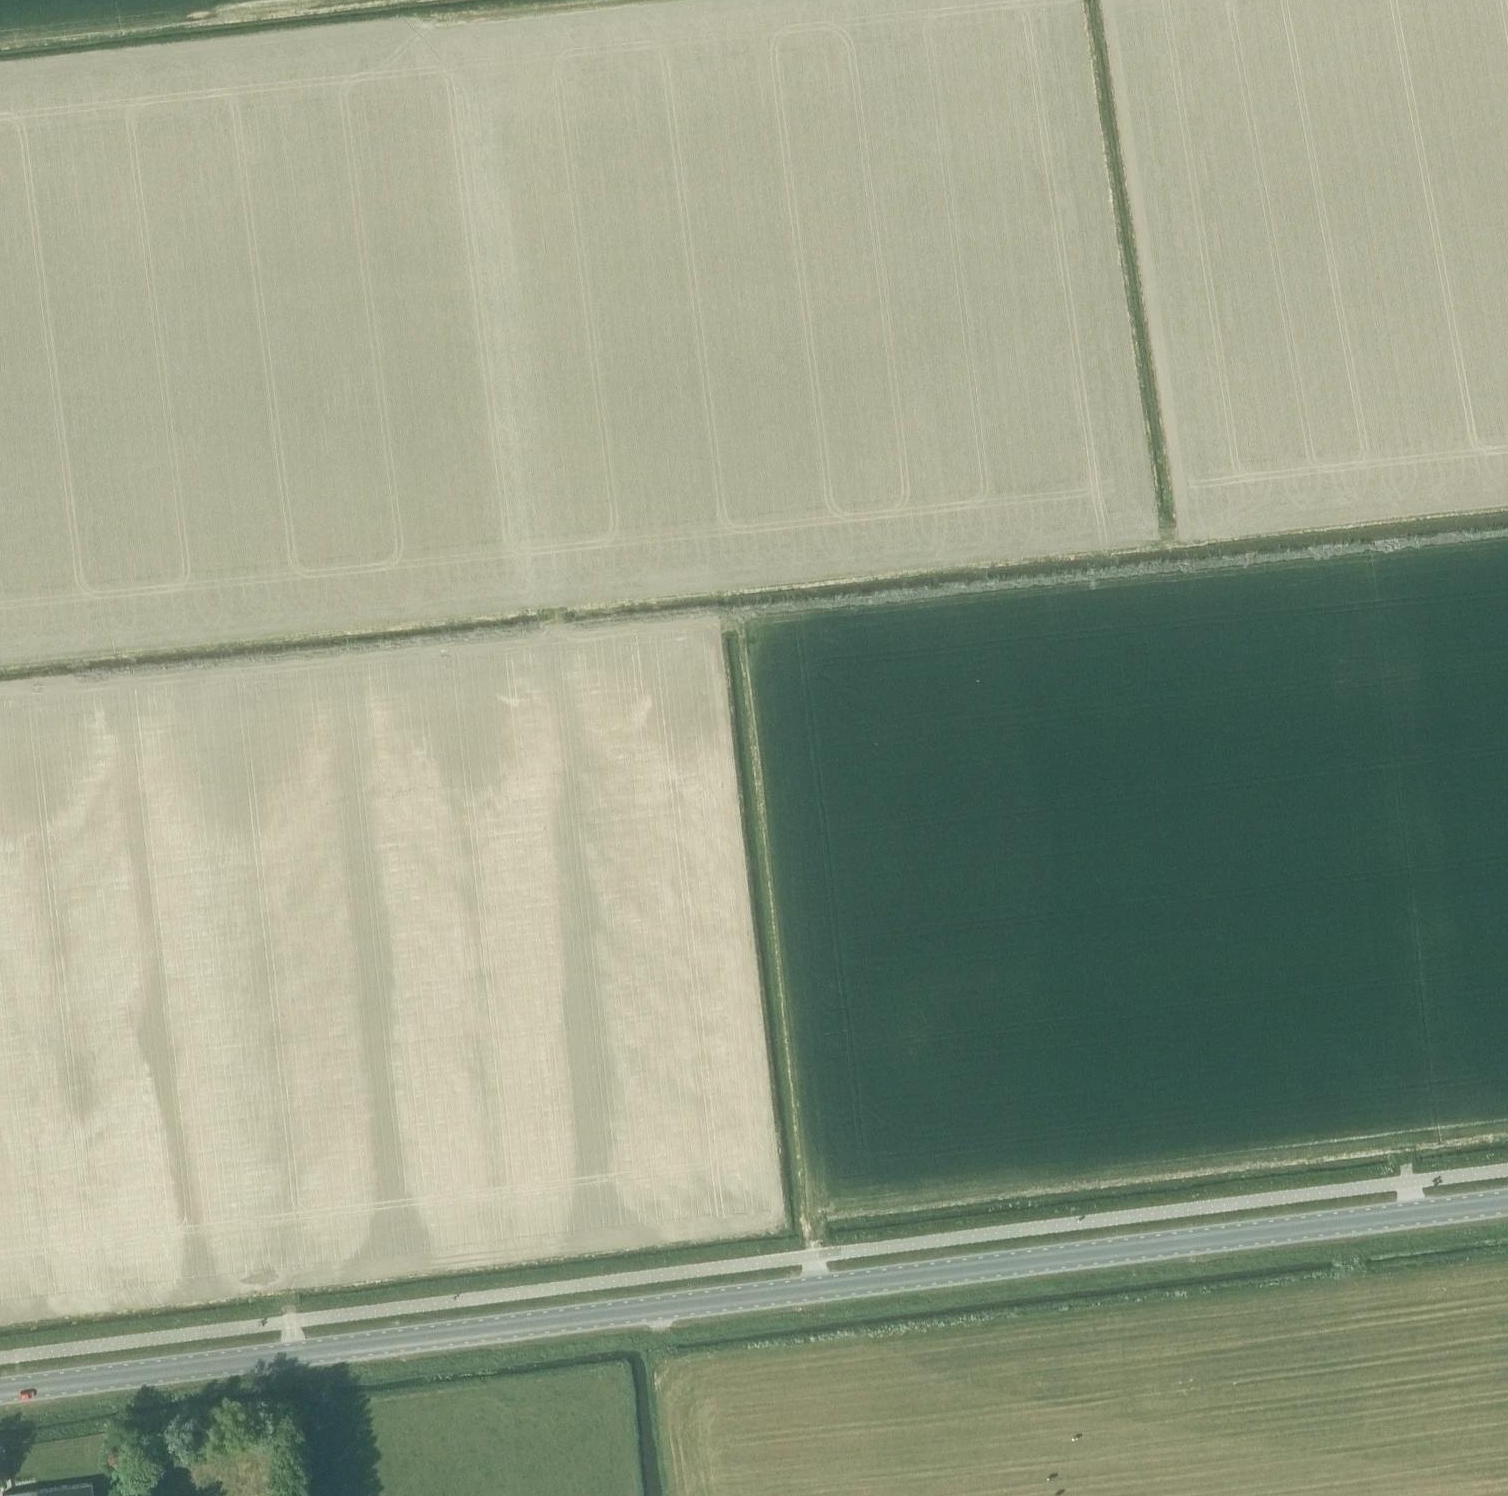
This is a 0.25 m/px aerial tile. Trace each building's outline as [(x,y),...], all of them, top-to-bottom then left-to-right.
[(0,1462),(0,1468),(2,1479),(11,1477),(7,1460),(0,1462)] [(2,1493),(3,1495),(94,1495),(92,1482),(31,1490),(31,1488),(2,1493)]
